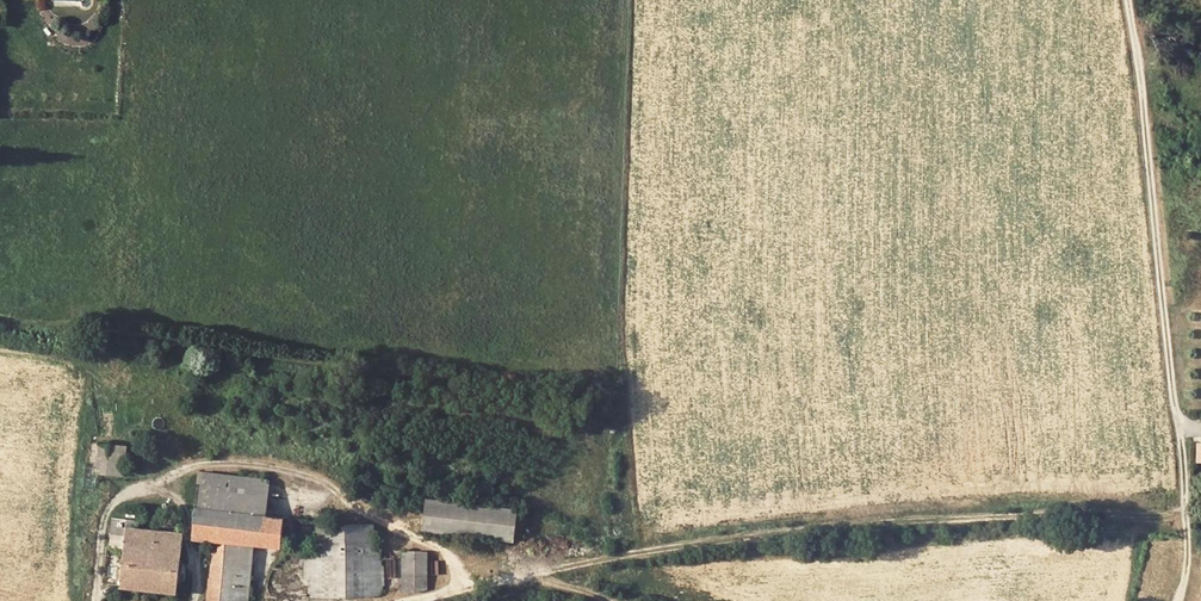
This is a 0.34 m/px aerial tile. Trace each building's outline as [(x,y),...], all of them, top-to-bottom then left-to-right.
[(105,474),(108,444),(98,444),(95,474),(105,474)] [(234,477),(197,473),(195,491),(193,510),(231,513),(234,477)] [(231,513),(265,516),(269,481),(234,477),(231,513)] [(511,541),(515,508),(425,498),(421,531),(511,541)] [(252,543),(279,545),(280,539),(281,517),(265,516),(231,513),(193,510),(191,537),(211,539),(252,543)] [(111,517),(108,546),(120,547),(123,549),(119,587),(175,593),(181,533),(138,528),(138,520),(111,517)] [(289,518),(281,517),(280,539),(287,539),(289,518)] [(315,554),(372,552),(372,523),(315,523),(315,547),(315,554)] [(211,539),(206,600),(247,600),(252,543),(211,539)] [(309,579),(311,583),(310,597),(380,596),(379,552),(372,552),(315,554),(315,547),(303,546),(304,579),(309,579)] [(424,552),(400,552),(402,591),(424,591),(424,552)]
